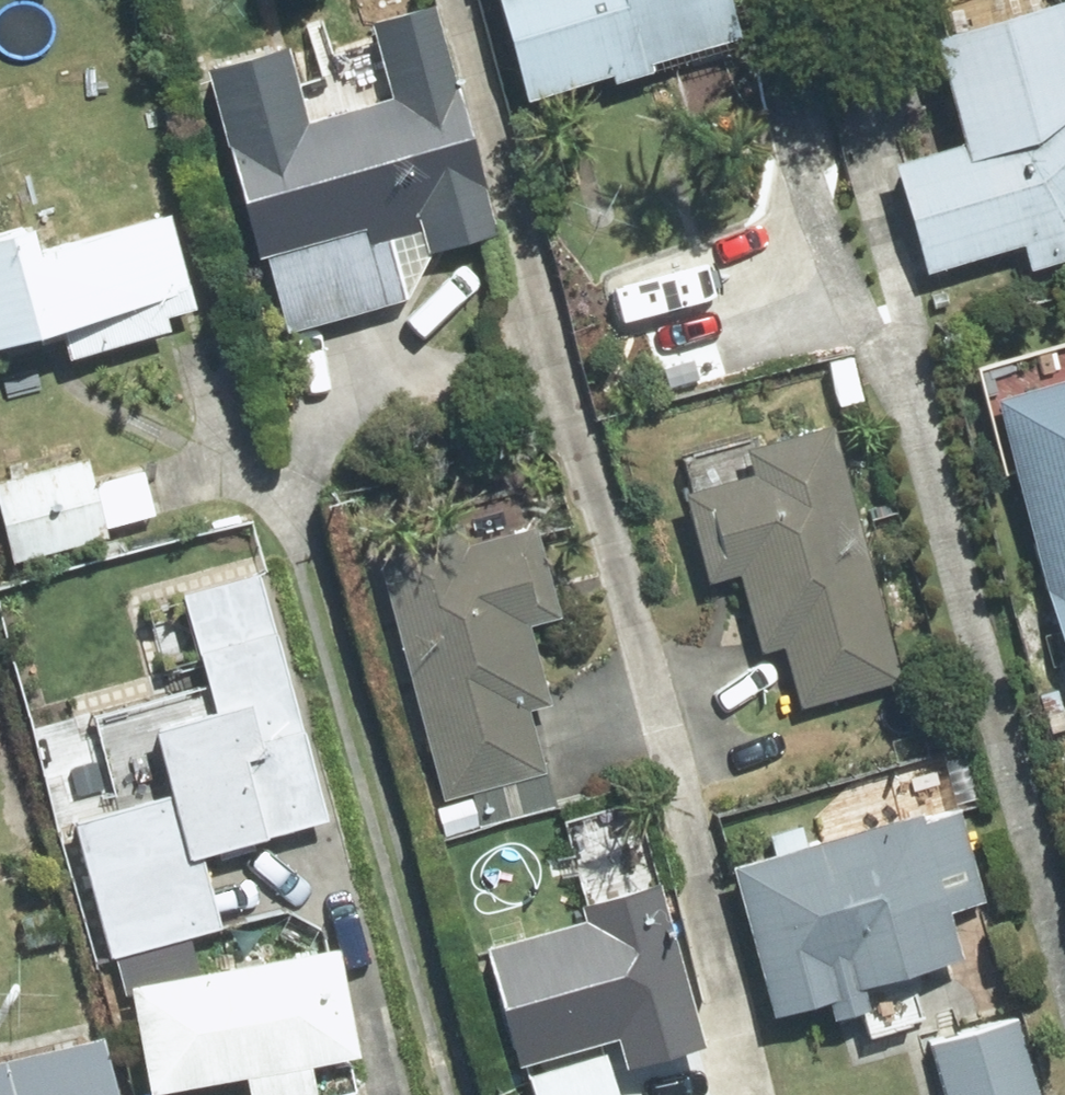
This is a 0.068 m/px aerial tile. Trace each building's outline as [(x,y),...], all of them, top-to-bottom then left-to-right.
[(534,85),(742,30),(734,0),(511,0),(534,85)] [(950,28),(984,145),(908,166),(936,264),(1035,235),(1043,263),(1064,256),(1064,0),(1057,0),(950,28)] [(292,45),(221,64),(290,320),(404,290),(431,238),(497,221),(439,6),(387,20),(407,93),(311,118),(292,45)] [(0,242),(0,330),(72,312),(80,343),(198,313),(173,216),(53,246),(49,229),(0,242)] [(838,347),(792,232),(610,305),(656,419),(838,347)] [(1014,393),(1064,592),(1064,381),(1014,393)] [(903,670),(835,428),(762,448),(772,485),(708,503),(727,568),(749,562),(771,640),(796,633),(814,695),(903,670)] [(93,463),(5,485),(22,554),(110,532),(93,463)] [(469,522),(389,545),(458,788),(481,781),(492,820),(555,802),(527,702),(552,695),(529,614),(556,607),(533,529),(476,545),(469,522)] [(189,793),(96,818),(129,944),(220,920),(198,837),(326,803),(267,580),(204,597),(232,703),(169,720),(189,793)] [(477,799),(446,807),(453,830),(483,821),(477,799)] [(953,811),(751,868),(787,994),(958,946),(947,905),(978,896),(953,811)] [(602,919),(500,948),(530,1052),(632,1023),(640,1052),(704,1034),(661,886),(598,904),(602,919)] [(341,957),(150,993),(167,1080),(358,1044),(341,957)] [(927,1046),(943,1094),(1043,1094),(1019,1017),(927,1046)] [(0,1066),(0,1094),(118,1094),(106,1042),(0,1066)] [(538,1077),(543,1094),(622,1094),(611,1056),(538,1077)]
